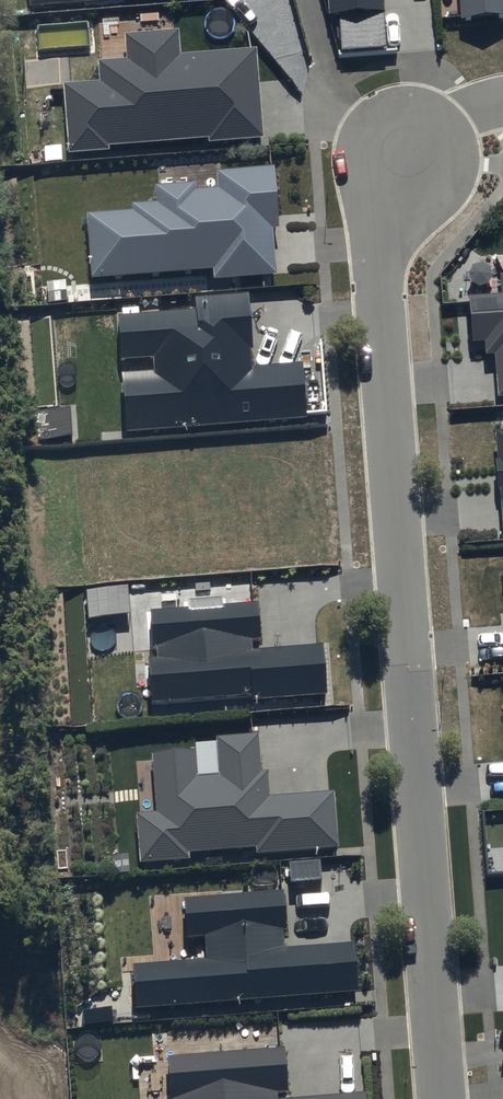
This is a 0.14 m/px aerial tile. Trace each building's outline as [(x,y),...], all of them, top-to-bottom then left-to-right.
[(17,13),(222,1),(222,0),(17,0),(17,13)] [(329,21),(385,17),(383,0),(327,0),(329,21)] [(462,24),(502,21),(502,0),(460,0),(462,24)] [(51,88),(53,148),(256,139),(252,52),(172,56),(171,33),(119,35),(120,63),(91,64),(92,87),(51,88)] [(209,183),(146,189),(147,202),(128,204),(129,213),(73,218),(79,277),(202,266),(203,281),(268,276),(263,229),(277,227),(271,161),(208,167),(209,183)] [(500,280),(501,299),(468,302),(471,349),(486,348),(487,360),(496,359),(500,403),(502,403),(502,279),(500,280)] [(109,383),(111,429),(300,422),(298,363),(241,365),(238,298),(186,300),(187,314),(103,317),(105,360),(143,359),(144,382),(109,383)] [(254,599),(128,606),(131,655),(148,654),(149,668),(125,670),(127,709),(316,699),(313,647),(240,651),(239,637),(256,637),(254,599)] [(180,752),(140,755),(145,819),(120,821),(123,865),(174,861),(173,850),(242,844),(244,863),(338,856),(332,780),(258,785),(254,735),(195,739),(198,778),(182,779),(180,752)] [(276,892),(169,898),(171,938),(190,937),(191,964),(115,968),(117,1011),(354,1000),(351,943),(278,946),(276,892)] [(360,1092),(282,1098),(278,1044),(156,1052),(159,1098),(361,1098),(360,1092)]
